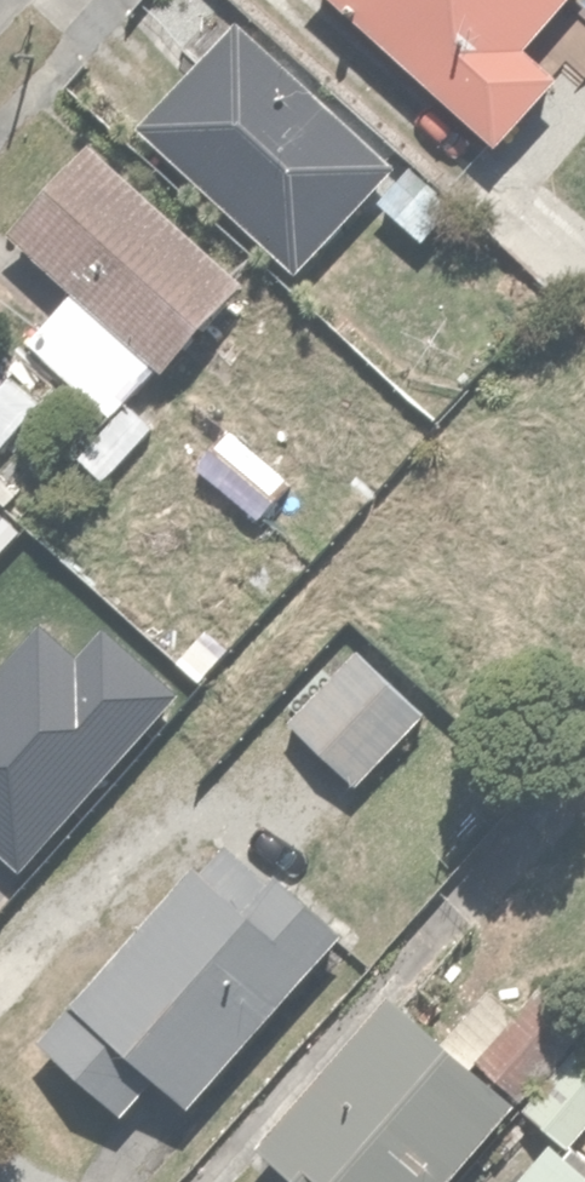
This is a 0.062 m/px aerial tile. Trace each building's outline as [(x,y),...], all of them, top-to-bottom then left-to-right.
[(537,0),(352,0),(496,131),(580,39),(537,0)] [(391,154),(232,11),(142,109),(300,253),(391,154)] [(229,257),(94,138),(14,229),(148,347),(229,257)] [(570,301),(584,316),(584,285),(570,301)] [(237,418),(199,459),(257,513),(295,472),(237,418)] [(418,584),(289,710),(355,777),(484,651),(418,584)] [(189,1093),(329,929),(225,840),(85,1004),(189,1093)] [(407,1000),(284,1134),(337,1181),(433,1181),(512,1096),(407,1000)] [(525,1097),(571,1139),(584,1123),(584,1048),(577,1041),(525,1097)] [(511,1181),(584,1181),(584,1165),(556,1136),(511,1181)]
